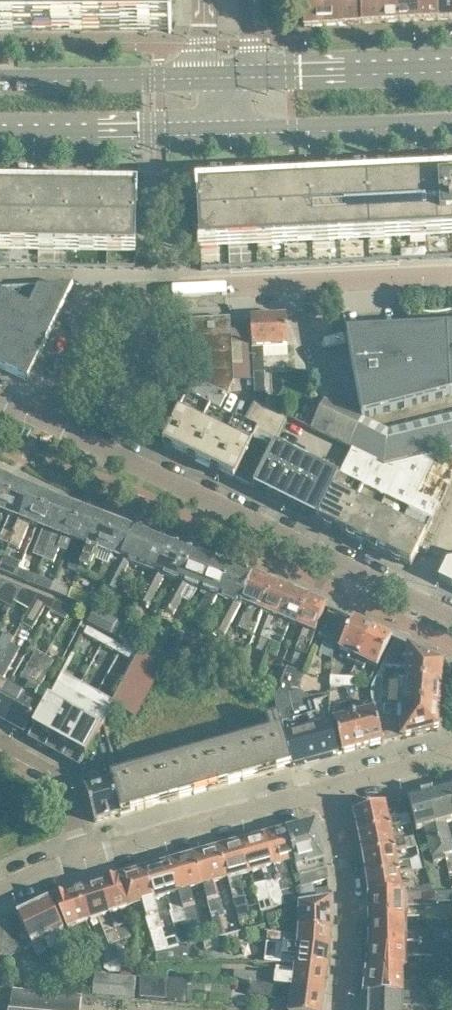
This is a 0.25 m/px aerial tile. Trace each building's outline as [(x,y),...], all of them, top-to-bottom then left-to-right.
[(169,30),(169,33),(171,33),(171,25),(171,0),(0,0),(0,30),(169,30)] [(324,26),(323,0),(303,0),(305,27),(324,26)] [(324,26),(343,25),(342,0),(323,0),(324,26)] [(343,25),(361,24),(360,0),(342,0),(343,25)] [(361,24),(380,23),(380,0),(360,0),(361,24)] [(380,23),(399,22),(398,0),(380,0),(380,23)] [(418,21),(418,0),(398,0),(399,22),(418,21)] [(418,21),(437,20),(436,0),(418,0),(418,21)] [(437,20),(451,19),(451,0),(436,0),(437,20)] [(201,267),(201,270),(451,258),(451,174),(437,175),(437,177),(449,176),(449,182),(244,193),(244,184),(237,185),(237,193),(198,195),(198,198),(198,208),(199,223),(200,234),(201,256),(201,267)] [(23,267),(136,269),(136,268),(136,253),(137,238),(137,218),(137,198),(137,197),(123,197),(0,195),(0,267),(23,267)] [(23,378),(28,380),(73,287),(23,290),(0,291),(0,367),(23,378)] [(347,333),(362,418),(451,395),(436,314),(428,314),(422,313),(416,312),(413,311),(410,310),(409,311),(411,312),(405,330),(386,331),(368,332),(347,333)] [(450,312),(443,313),(436,314),(451,395),(451,311),(450,312)] [(255,402),(267,408),(264,347),(288,346),(286,316),(251,318),(255,402)] [(194,381),(187,396),(219,412),(226,397),(234,383),(231,319),(191,321),(194,381)] [(187,396),(179,412),(163,445),(234,479),(253,489),(269,456),(274,446),(287,418),(267,408),(255,402),(244,424),(219,412),(187,396)] [(310,429),(348,448),(362,418),(324,400),(310,429)] [(348,448),(354,450),(354,449),(361,452),(374,426),(374,427),(375,425),(362,418),(348,448)] [(274,446),(269,456),(253,489),(252,489),(317,521),(332,491),(338,478),(274,446)] [(379,513),(401,524),(426,536),(451,482),(451,448),(385,464),(361,452),(354,449),(354,450),(340,478),(338,478),(332,491),(356,502),(379,513)] [(0,476),(0,510),(3,511),(15,482),(0,476)] [(32,489),(15,482),(3,511),(10,514),(0,538),(0,539),(9,543),(32,489)] [(48,496),(32,489),(9,543),(20,548),(30,522),(37,526),(48,496)] [(341,533),(356,502),(332,491),(317,521),(341,533)] [(34,554),(44,558),(66,503),(48,496),(37,526),(44,529),(34,554)] [(379,513),(356,502),(341,533),(364,544),(379,513)] [(82,509),(66,503),(44,558),(54,562),(59,549),(67,552),(71,539),(82,509)] [(100,516),(82,509),(71,539),(78,542),(68,568),(78,572),(100,516)] [(401,524),(379,513),(364,544),(386,554),(401,524)] [(100,516),(79,572),(88,576),(95,560),(105,563),(98,581),(107,585),(136,529),(100,516)] [(411,566),(426,536),(401,524),(386,554),(411,566)] [(169,542),(165,540),(136,529),(107,585),(106,587),(111,590),(115,592),(130,564),(136,567),(146,570),(153,573),(169,542)] [(196,552),(169,542),(153,573),(134,610),(143,615),(145,612),(146,612),(165,577),(179,582),(196,552)] [(199,590),(203,591),(215,560),(196,552),(179,582),(164,609),(169,612),(173,614),(189,586),(199,590)] [(3,561),(0,568),(0,571),(16,578),(20,568),(22,562),(5,555),(3,561)] [(217,597),(219,598),(222,591),(235,567),(215,560),(203,591),(207,593),(193,621),(202,626),(217,597)] [(451,586),(451,583),(451,562),(447,563),(439,580),(451,586)] [(253,575),(235,567),(222,591),(219,598),(229,601),(211,635),(215,637),(217,634),(224,637),(241,604),(253,575)] [(37,575),(20,568),(16,578),(34,585),(37,575)] [(34,585),(52,592),(55,582),(37,575),(34,585)] [(253,636),(263,612),(274,583),(253,575),(241,604),(248,607),(239,630),(253,636)] [(68,599),(72,588),(73,586),(56,579),(55,582),(52,592),(68,599)] [(14,601),(21,587),(4,580),(0,588),(0,601),(11,607),(14,601)] [(266,653),(271,642),(291,590),(274,583),(263,612),(270,615),(261,638),(256,649),(266,653)] [(14,601),(30,610),(39,594),(21,587),(14,601)] [(85,606),(89,597),(90,595),(72,588),(68,599),(85,606)] [(291,590),(271,642),(266,653),(276,657),(280,646),(290,623),(297,626),(308,597),(291,590)] [(46,607),(51,610),(56,601),(39,594),(30,610),(22,624),(33,630),(46,607)] [(99,601),(89,597),(85,606),(94,610),(99,601)] [(326,605),(308,597),(297,626),(304,629),(295,652),(291,662),(301,666),(326,605)] [(73,607),(56,601),(51,610),(66,619),(73,607)] [(95,610),(88,622),(111,634),(118,622),(95,610)] [(141,651),(139,655),(153,660),(173,623),(160,616),(141,651)] [(347,659),(356,663),(373,628),(354,619),(339,649),(350,654),(347,659)] [(129,622),(120,640),(119,640),(125,644),(130,646),(140,628),(129,622)] [(99,643),(103,636),(88,628),(84,635),(99,643)] [(373,628),(356,663),(363,667),(366,662),(377,668),(392,638),(373,628)] [(5,655),(11,644),(14,638),(4,632),(0,641),(0,664),(5,655)] [(123,647),(103,636),(99,643),(119,654),(123,647)] [(175,638),(161,663),(179,669),(191,647),(175,638)] [(386,666),(406,667),(405,680),(405,681),(441,684),(443,663),(409,646),(409,647),(395,640),(383,666),(386,666)] [(5,655),(0,664),(0,702),(7,689),(1,686),(15,661),(21,649),(11,644),(5,655)] [(125,644),(123,647),(119,654),(135,662),(139,655),(141,651),(130,646),(125,644)] [(192,647),(181,666),(202,673),(212,654),(192,647)] [(0,702),(0,723),(1,721),(8,725),(23,697),(37,673),(46,655),(36,650),(13,693),(7,689),(0,702)] [(23,697),(8,725),(14,728),(13,731),(20,735),(22,733),(23,733),(24,734),(39,705),(33,702),(46,678),(44,677),(54,660),(46,655),(37,673),(23,697)] [(278,693),(272,692),(279,719),(278,719),(292,767),(307,763),(332,756),(338,754),(330,723),(331,692),(311,696),(298,689),(304,673),(286,666),(279,684),(281,685),(278,693)] [(383,666),(377,678),(383,678),(386,666),(383,666)] [(36,723),(33,729),(34,729),(50,738),(51,738),(54,732),(81,683),(63,673),(62,675),(36,723)] [(331,686),(347,687),(348,678),(349,676),(332,676),(331,686)] [(361,677),(349,676),(348,678),(347,687),(361,687),(361,677)] [(377,678),(372,687),(373,703),(381,703),(383,678),(377,678)] [(398,680),(398,704),(404,704),(440,705),(441,684),(405,681),(405,680),(398,680)] [(51,738),(50,738),(68,748),(68,747),(71,742),(98,693),(81,683),(54,732),(51,738)] [(68,747),(68,748),(85,757),(85,758),(89,752),(111,712),(116,702),(98,693),(71,742),(68,747)] [(363,748),(384,742),(377,716),(373,704),(370,705),(352,710),(363,748)] [(404,704),(403,717),(390,716),(388,713),(377,716),(384,742),(438,727),(440,705),(404,704)] [(336,726),(343,753),(363,748),(352,710),(334,714),(336,726)] [(110,779),(110,782),(120,815),(285,769),(284,765),(290,763),(291,767),(292,767),(278,719),(267,723),(270,734),(119,776),(109,778),(110,779)] [(104,759),(109,778),(119,776),(113,756),(104,759)] [(100,785),(97,775),(82,779),(95,822),(120,815),(110,782),(100,785)] [(427,793),(444,854),(451,852),(451,843),(446,823),(451,821),(451,797),(449,787),(427,793)] [(445,859),(444,854),(427,793),(408,798),(417,831),(424,829),(433,862),(445,859)] [(354,812),(359,835),(391,828),(391,827),(411,823),(408,812),(389,817),(385,804),(354,812)] [(316,823),(286,831),(295,862),(302,887),(302,901),(318,899),(316,889),(316,883),(327,880),(324,861),(316,823)] [(391,828),(359,835),(364,856),(395,850),(406,848),(403,837),(394,839),(391,828)] [(285,865),(295,862),(286,831),(284,832),(276,834),(266,837),(282,893),(285,905),(296,902),(292,890),(285,865)] [(266,837),(245,843),(253,874),(263,871),(270,896),(258,900),(261,912),(285,905),(282,893),(266,837)] [(228,847),(219,850),(227,880),(228,879),(236,907),(239,920),(251,917),(249,910),(240,877),(253,874),(245,843),(241,844),(240,844),(228,847)] [(205,854),(194,857),(203,887),(204,886),(211,914),(218,913),(219,918),(225,916),(215,883),(224,881),(227,880),(219,850),(216,851),(213,851),(205,854)] [(367,877),(400,872),(413,870),(410,862),(398,863),(395,850),(364,856),(367,877)] [(191,858),(170,863),(186,921),(189,931),(196,929),(195,925),(200,924),(190,890),(199,888),(203,887),(194,857),(191,858)] [(192,944),(189,931),(186,921),(170,863),(146,870),(154,901),(167,897),(175,924),(178,936),(165,940),(168,951),(191,944),(192,944)] [(127,875),(121,877),(131,908),(135,906),(142,904),(150,932),(156,954),(168,951),(165,940),(161,928),(154,901),(146,870),(136,873),(128,875),(127,875)] [(400,872),(367,877),(370,895),(419,893),(418,891),(433,891),(430,883),(417,887),(415,880),(402,882),(400,872)] [(117,878),(98,884),(121,941),(132,936),(122,912),(121,911),(128,909),(131,908),(121,877),(117,878)] [(98,884),(74,892),(87,922),(91,921),(99,918),(110,945),(116,959),(103,965),(103,975),(120,977),(121,968),(121,941),(98,884)] [(419,893),(370,895),(370,919),(407,919),(406,906),(436,905),(436,903),(436,891),(433,891),(418,891),(419,893)] [(87,922),(74,892),(53,899),(81,958),(92,952),(80,926),(79,925),(87,922)] [(49,900),(23,912),(5,921),(0,951),(0,952),(2,961),(64,931),(49,900)] [(300,905),(300,929),(331,932),(330,900),(300,905)] [(279,926),(276,913),(276,912),(266,915),(268,924),(268,925),(279,926)] [(407,932),(407,919),(370,919),(370,945),(451,944),(451,931),(436,931),(407,932)] [(330,951),(331,932),(300,929),(300,937),(269,932),(268,936),(267,943),(273,943),(330,951)] [(242,931),(218,937),(219,943),(246,943),(242,931)] [(219,943),(218,937),(203,941),(206,951),(221,947),(219,943)] [(327,970),(330,951),(273,943),(267,943),(264,961),(296,965),(327,970)] [(191,961),(191,944),(168,951),(156,954),(155,954),(156,961),(191,961)] [(370,945),(367,971),(403,971),(403,967),(403,961),(407,961),(407,956),(436,956),(451,956),(451,944),(370,945)] [(327,970),(296,965),(296,969),(278,967),(276,986),(324,993),(327,970)] [(121,968),(120,977),(137,978),(138,969),(121,968)] [(235,970),(235,982),(253,983),(261,984),(261,971),(235,970)] [(365,995),(368,995),(432,996),(444,996),(451,996),(451,984),(448,982),(403,982),(403,971),(367,971),(365,995)] [(120,977),(103,975),(100,975),(95,975),(93,996),(135,1000),(137,978),(120,977)] [(141,979),(140,998),(169,1001),(170,980),(141,979)] [(324,993),(276,986),(261,984),(253,983),(251,994),(263,996),(287,999),(286,1009),(290,1009),(322,1009),(324,993)] [(82,997),(13,990),(10,1009),(81,1009),(82,997)] [(368,1009),(402,1009),(432,1009),(432,996),(368,995),(368,1009)] [(444,1009),(444,996),(432,996),(432,1009),(444,1009)]
